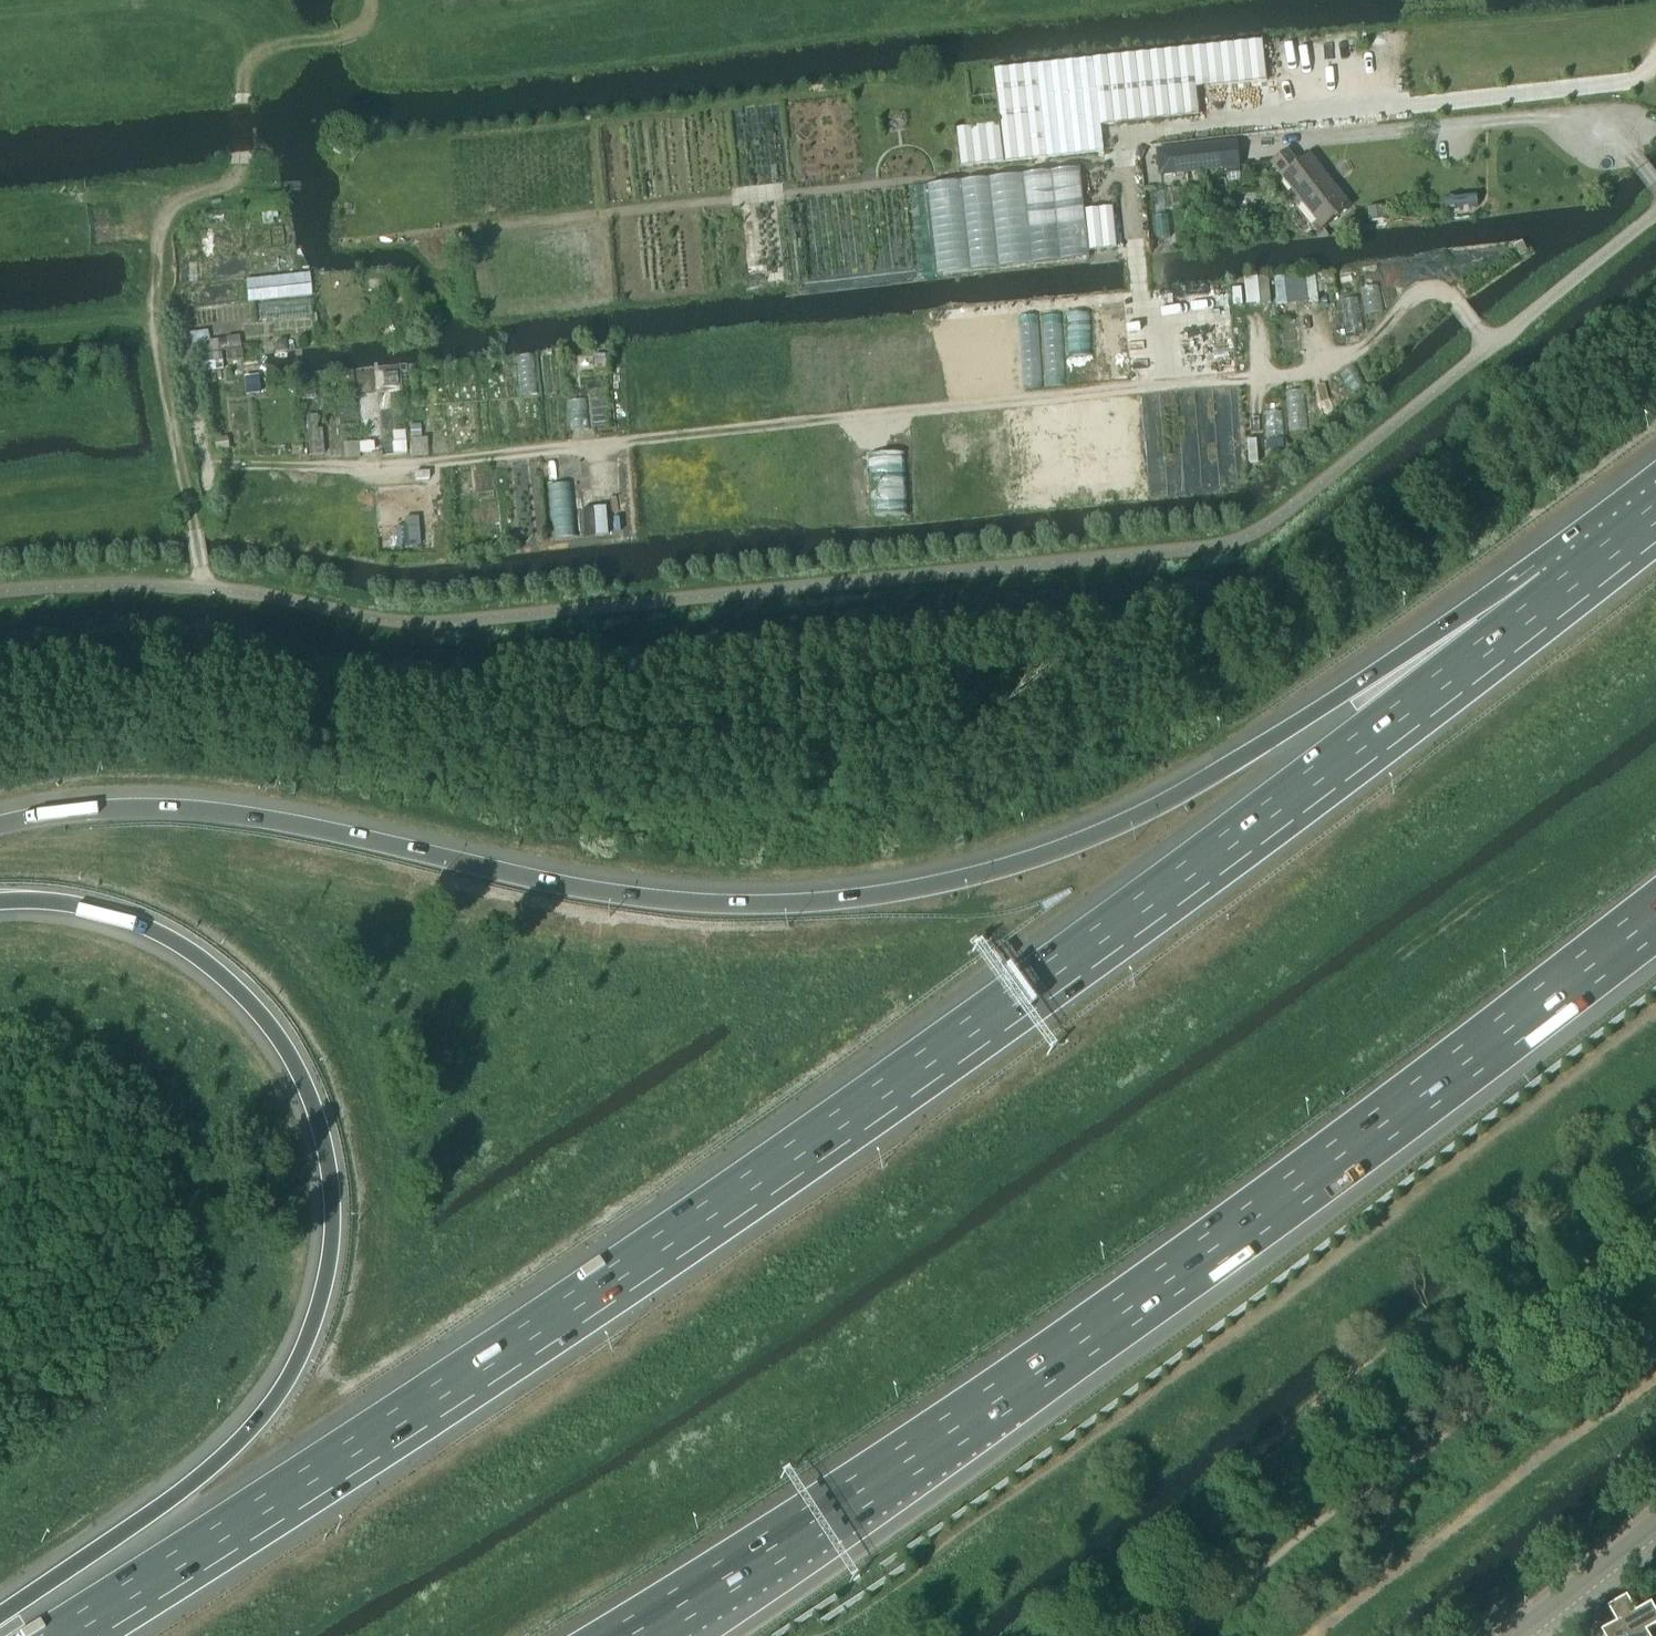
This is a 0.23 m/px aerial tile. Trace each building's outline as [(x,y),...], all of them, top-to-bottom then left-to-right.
[(1191,48),(995,69),(1005,163),(1103,153),(1100,123),(1197,113),(1195,87),(1267,80),(1262,40),(1218,45),(1191,48)] [(1197,144),(1156,148),(1159,175),(1226,168),(1227,174),(1240,173),(1237,140),(1197,144)] [(1318,232),(1349,207),(1310,156),(1299,165),(1288,151),(1272,163),(1317,221),(1312,225),(1318,232)] [(1240,173),(1227,174),(1227,178),(1229,181),(1239,180),(1240,176),(1240,173)] [(1386,207),(1368,208),(1370,221),(1387,219),(1386,207)] [(1112,208),(1086,211),(1089,251),(1116,249),(1112,208)] [(311,296),(309,274),(301,275),(246,280),(248,302),(303,297),(311,296)] [(406,309),(395,318),(407,331),(418,322),(406,309)] [(226,338),(227,339),(228,350),(240,348),(239,337),(226,338)] [(278,340),(274,345),(275,352),(287,350),(285,339),(278,340)] [(303,389),(310,389),(308,376),(301,377),(303,389)] [(420,424),(410,425),(410,437),(420,436),(420,424)] [(318,430),(307,431),(309,455),(324,453),(321,429),(318,430)] [(227,437),(214,439),(216,451),(229,449),(227,437)] [(370,441),(359,442),(359,453),(371,452),(370,441)] [(405,452),(405,441),(392,442),(391,442),(392,453),(405,452)] [(1618,1624),(1619,1623),(1626,1635),(1635,1635),(1645,1631),(1655,1625),(1655,1614),(1651,1605),(1636,1614),(1627,1598),(1609,1608),(1618,1624)] [(1605,1635),(1626,1635),(1619,1623),(1618,1624),(1603,1632),(1605,1635)]
